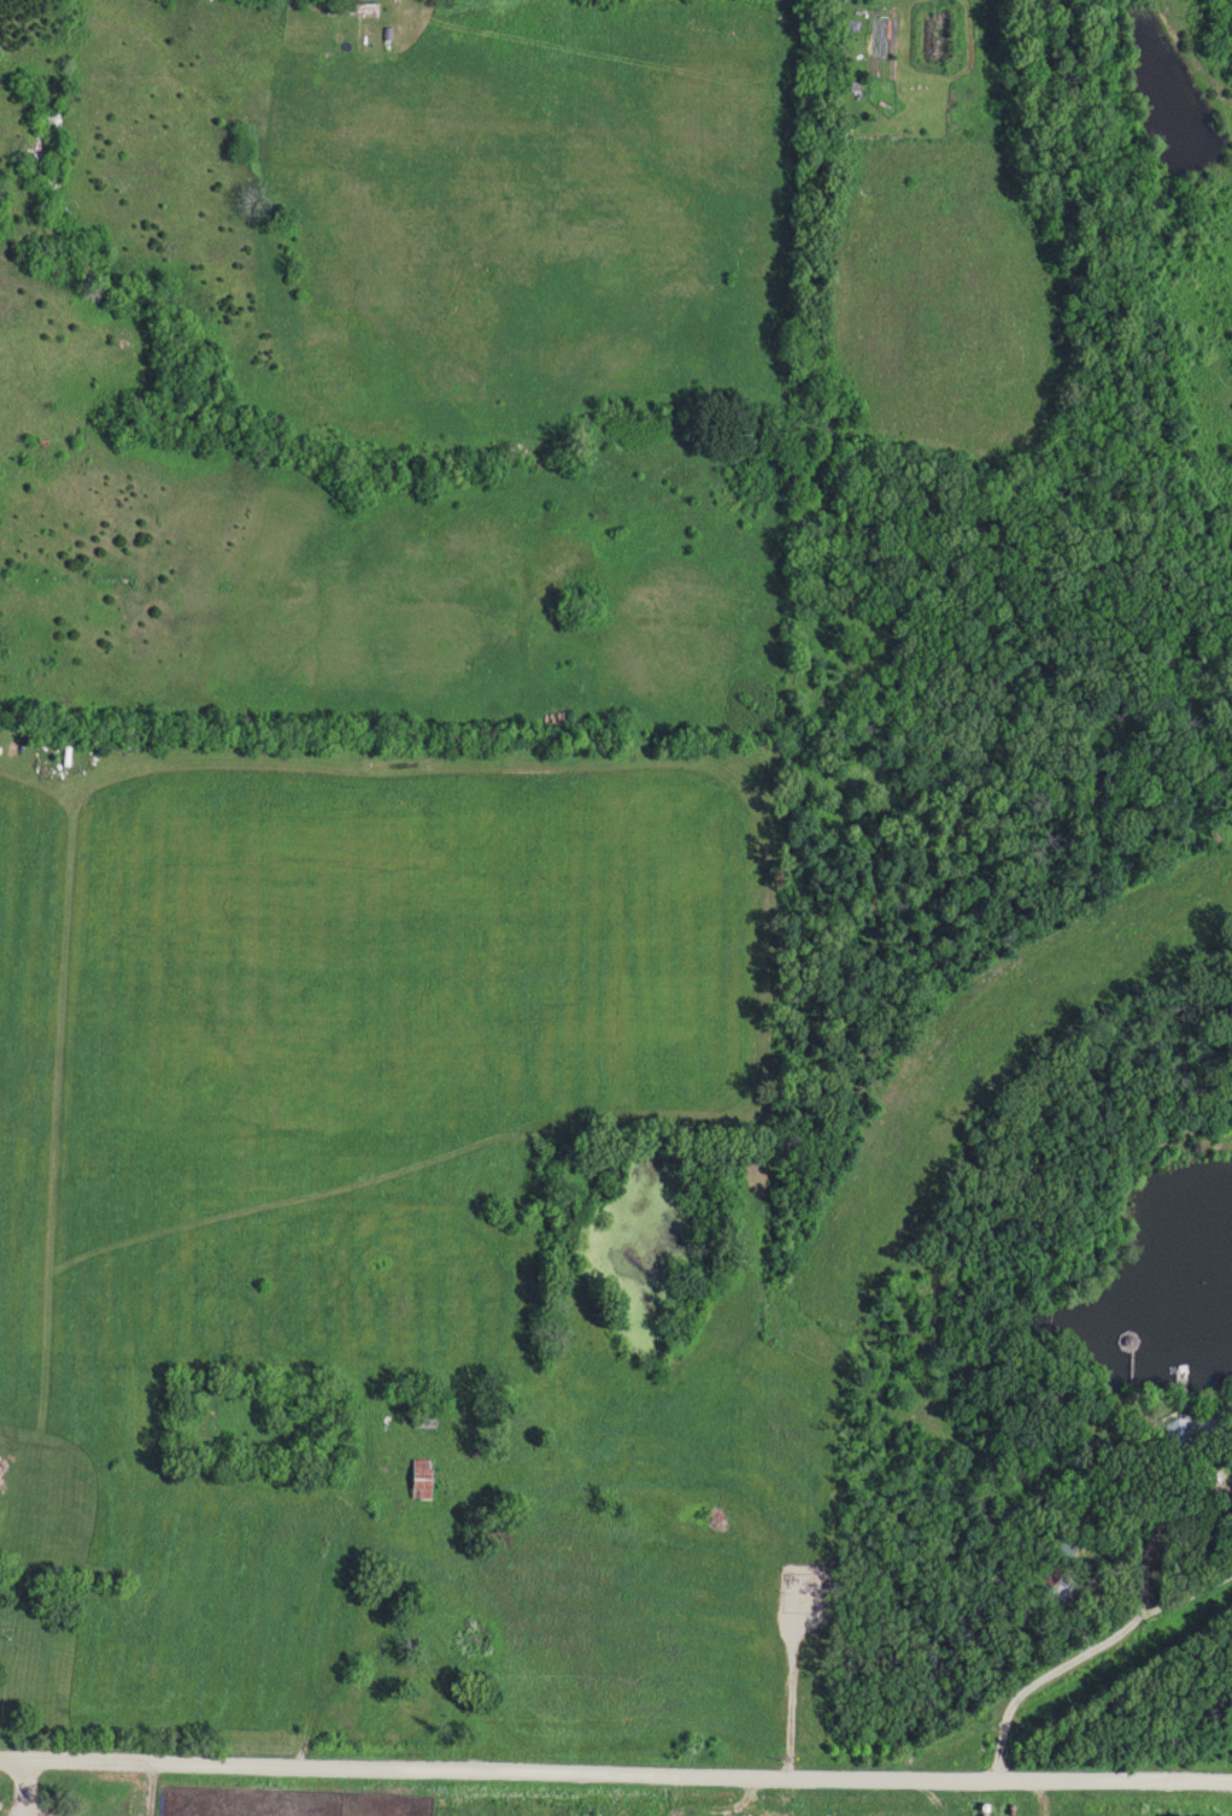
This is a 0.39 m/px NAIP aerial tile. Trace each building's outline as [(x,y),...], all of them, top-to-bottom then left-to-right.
[(1209,1416),(1164,1422),(1167,1443),(1212,1437),(1209,1416)]
